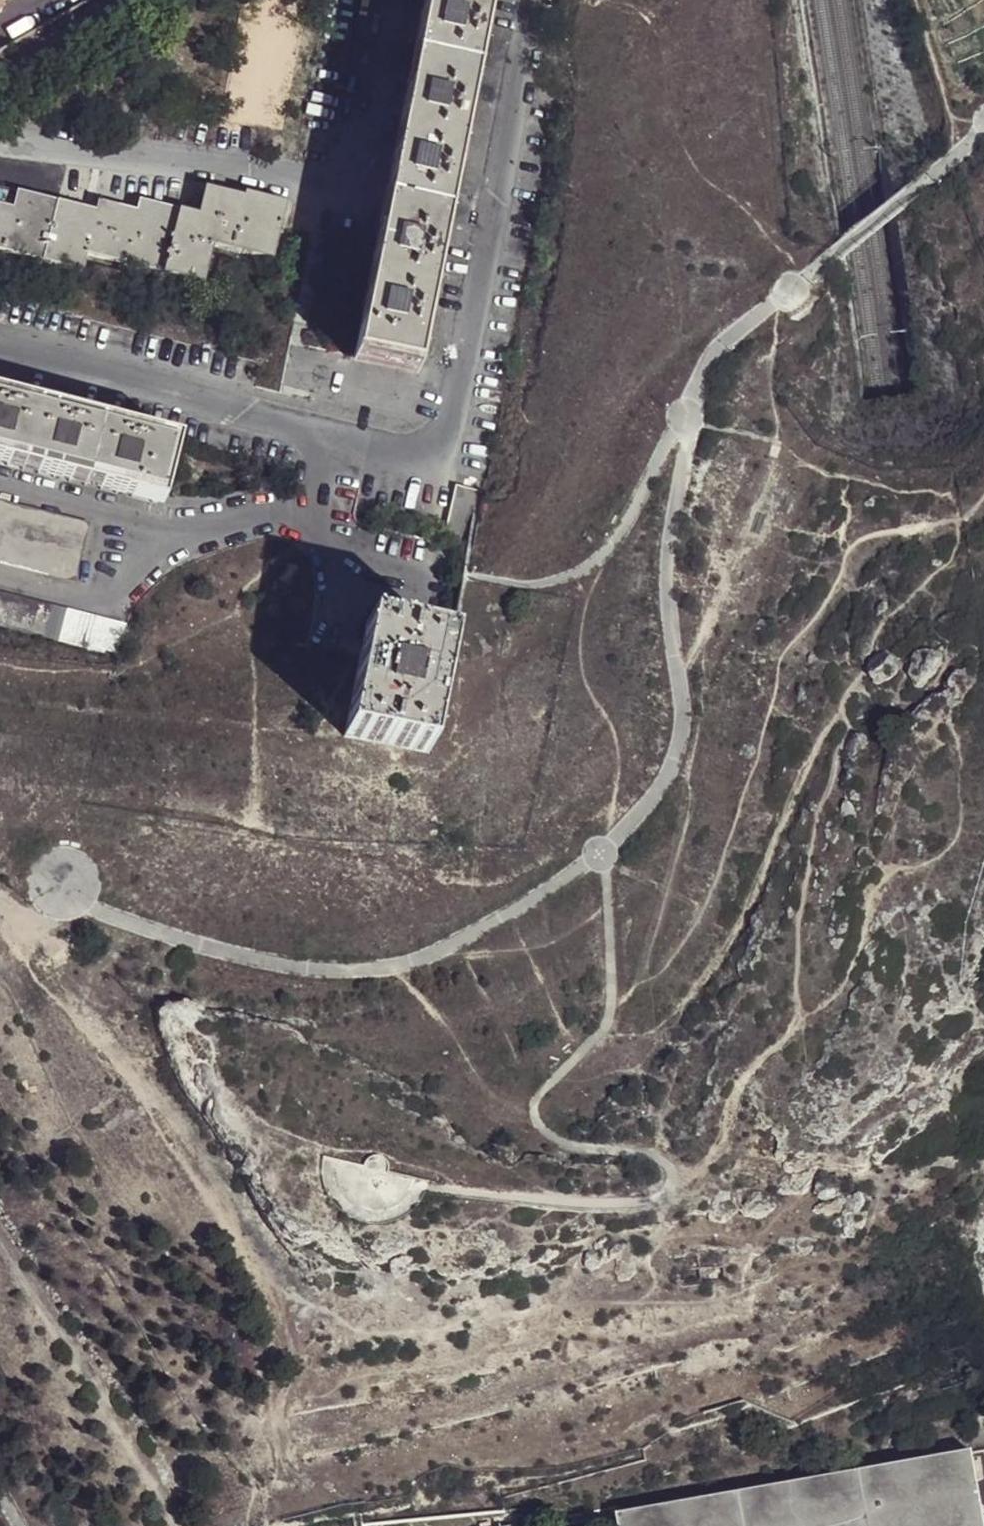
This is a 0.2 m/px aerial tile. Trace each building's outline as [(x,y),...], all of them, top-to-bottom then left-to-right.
[(489,6),(460,0),(425,0),(412,65),(474,78),(489,6)] [(461,142),(474,78),(412,65),(400,129),(461,142)] [(461,142),(400,129),(385,207),(446,219),(461,142)] [(10,212),(14,194),(0,191),(0,210),(10,212)] [(242,211),(244,201),(205,191),(202,202),(242,211)] [(244,201),(242,211),(202,202),(197,217),(136,203),(134,212),(131,222),(93,214),(14,194),(10,212),(0,210),(0,254),(80,273),(85,254),(204,284),(214,247),(271,261),(279,228),(284,206),(246,197),(244,201)] [(131,222),(134,212),(96,203),(93,214),(131,222)] [(385,207),(369,281),(432,294),(446,219),(385,207)] [(369,281),(354,357),(417,371),(432,294),(369,281)] [(22,473),(37,410),(0,401),(0,467),(22,473)] [(22,473),(85,488),(100,425),(37,410),(22,473)] [(157,494),(170,442),(100,425),(85,488),(155,504),(157,494)] [(72,582),(87,527),(0,506),(0,565),(72,582)] [(101,650),(103,648),(120,651),(126,626),(0,596),(0,626),(101,650)] [(426,749),(449,637),(365,620),(359,652),(343,732),(426,749)] [(778,1523),(932,1497),(936,1525),(983,1525),(970,1451),(614,1514),(617,1525),(779,1525),(778,1523)] [(779,1525),(936,1525),(932,1497),(778,1523),(779,1525)]
